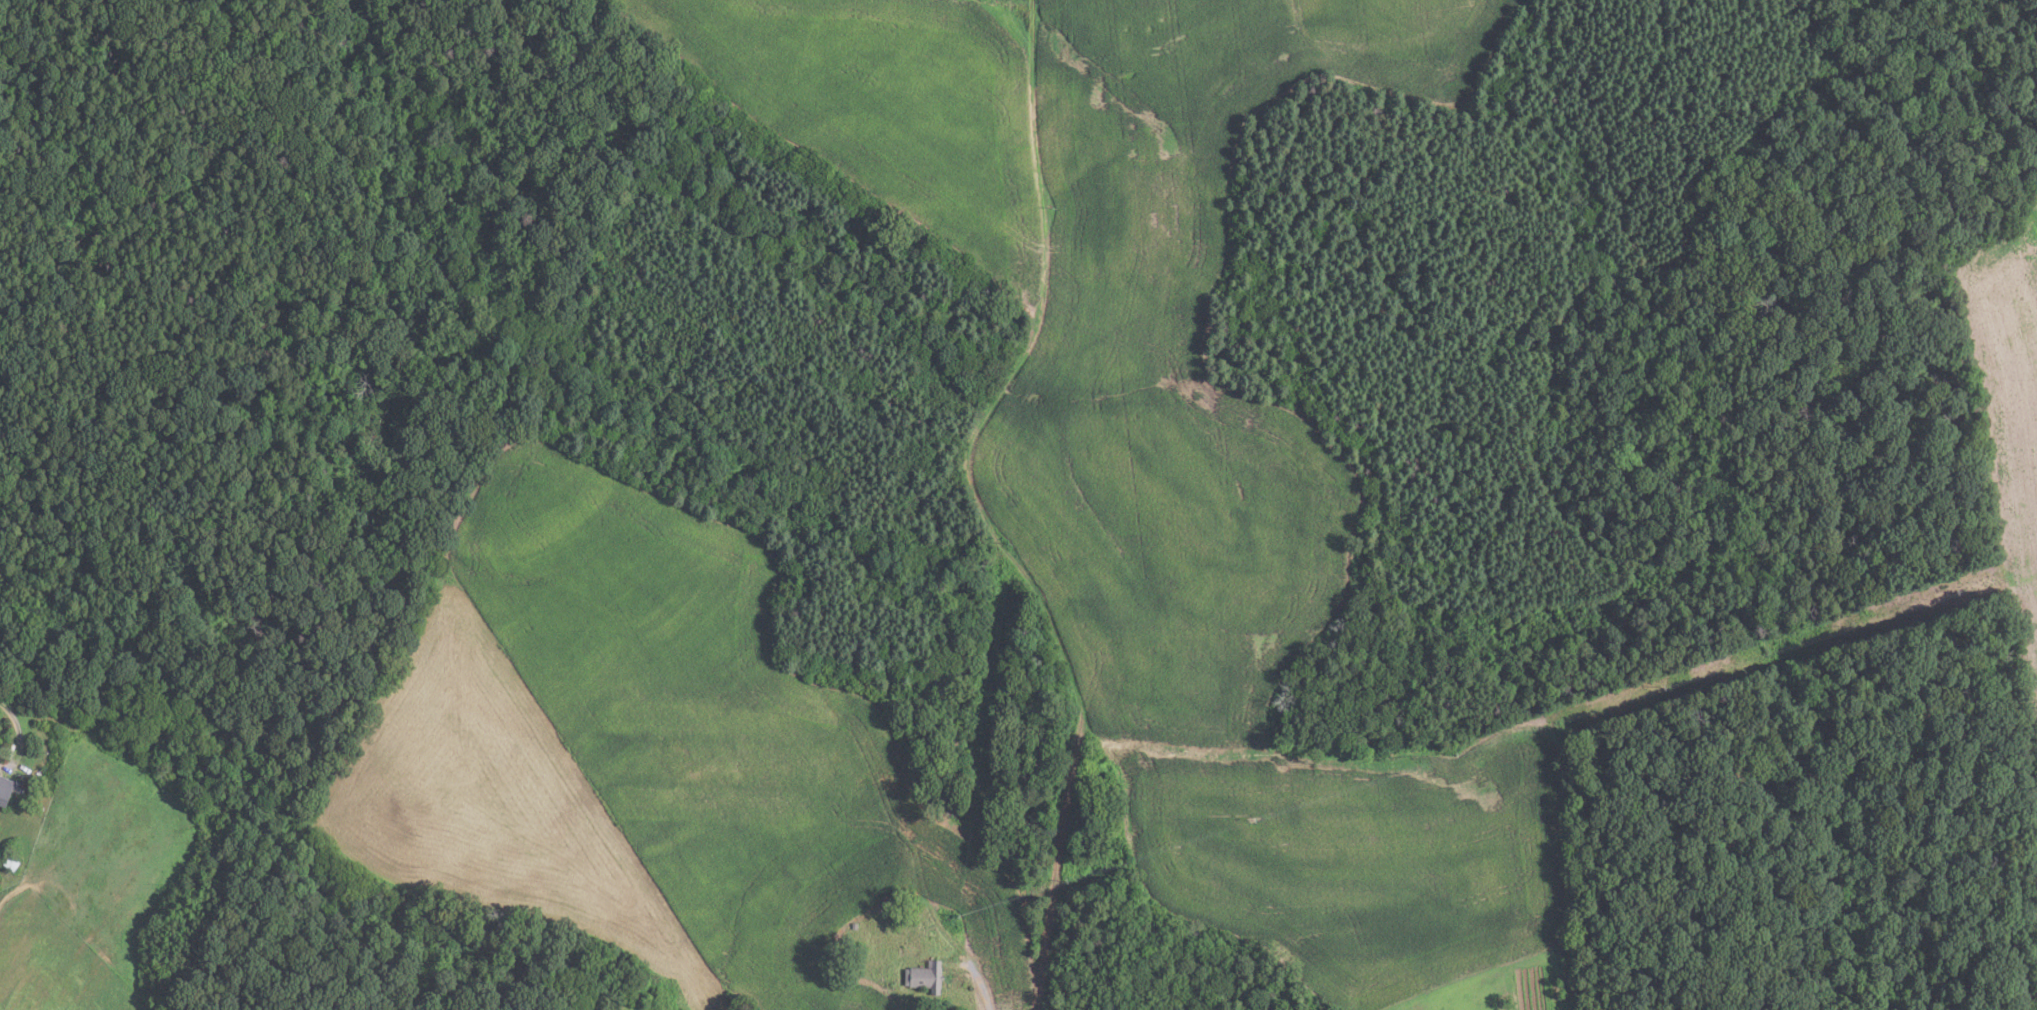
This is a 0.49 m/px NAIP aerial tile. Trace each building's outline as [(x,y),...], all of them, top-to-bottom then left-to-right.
[(7,808),(0,805),(0,775),(17,782),(7,808)] [(2,864),(9,855),(20,863),(14,872),(2,864)] [(942,996),(932,995),(933,988),(912,987),(912,985),(905,985),(906,969),(912,969),(912,968),(928,968),(928,960),(943,960),(942,976),(945,976),(945,980),(942,980),(942,996)]
